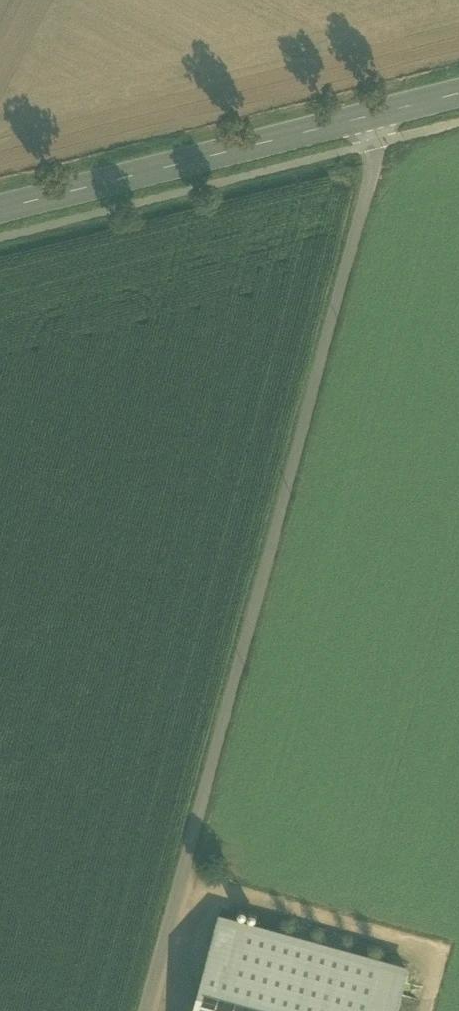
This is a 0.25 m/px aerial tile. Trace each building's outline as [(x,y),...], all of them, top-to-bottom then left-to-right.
[(219,919),(193,1010),(394,1010),(405,970),(219,919)]
